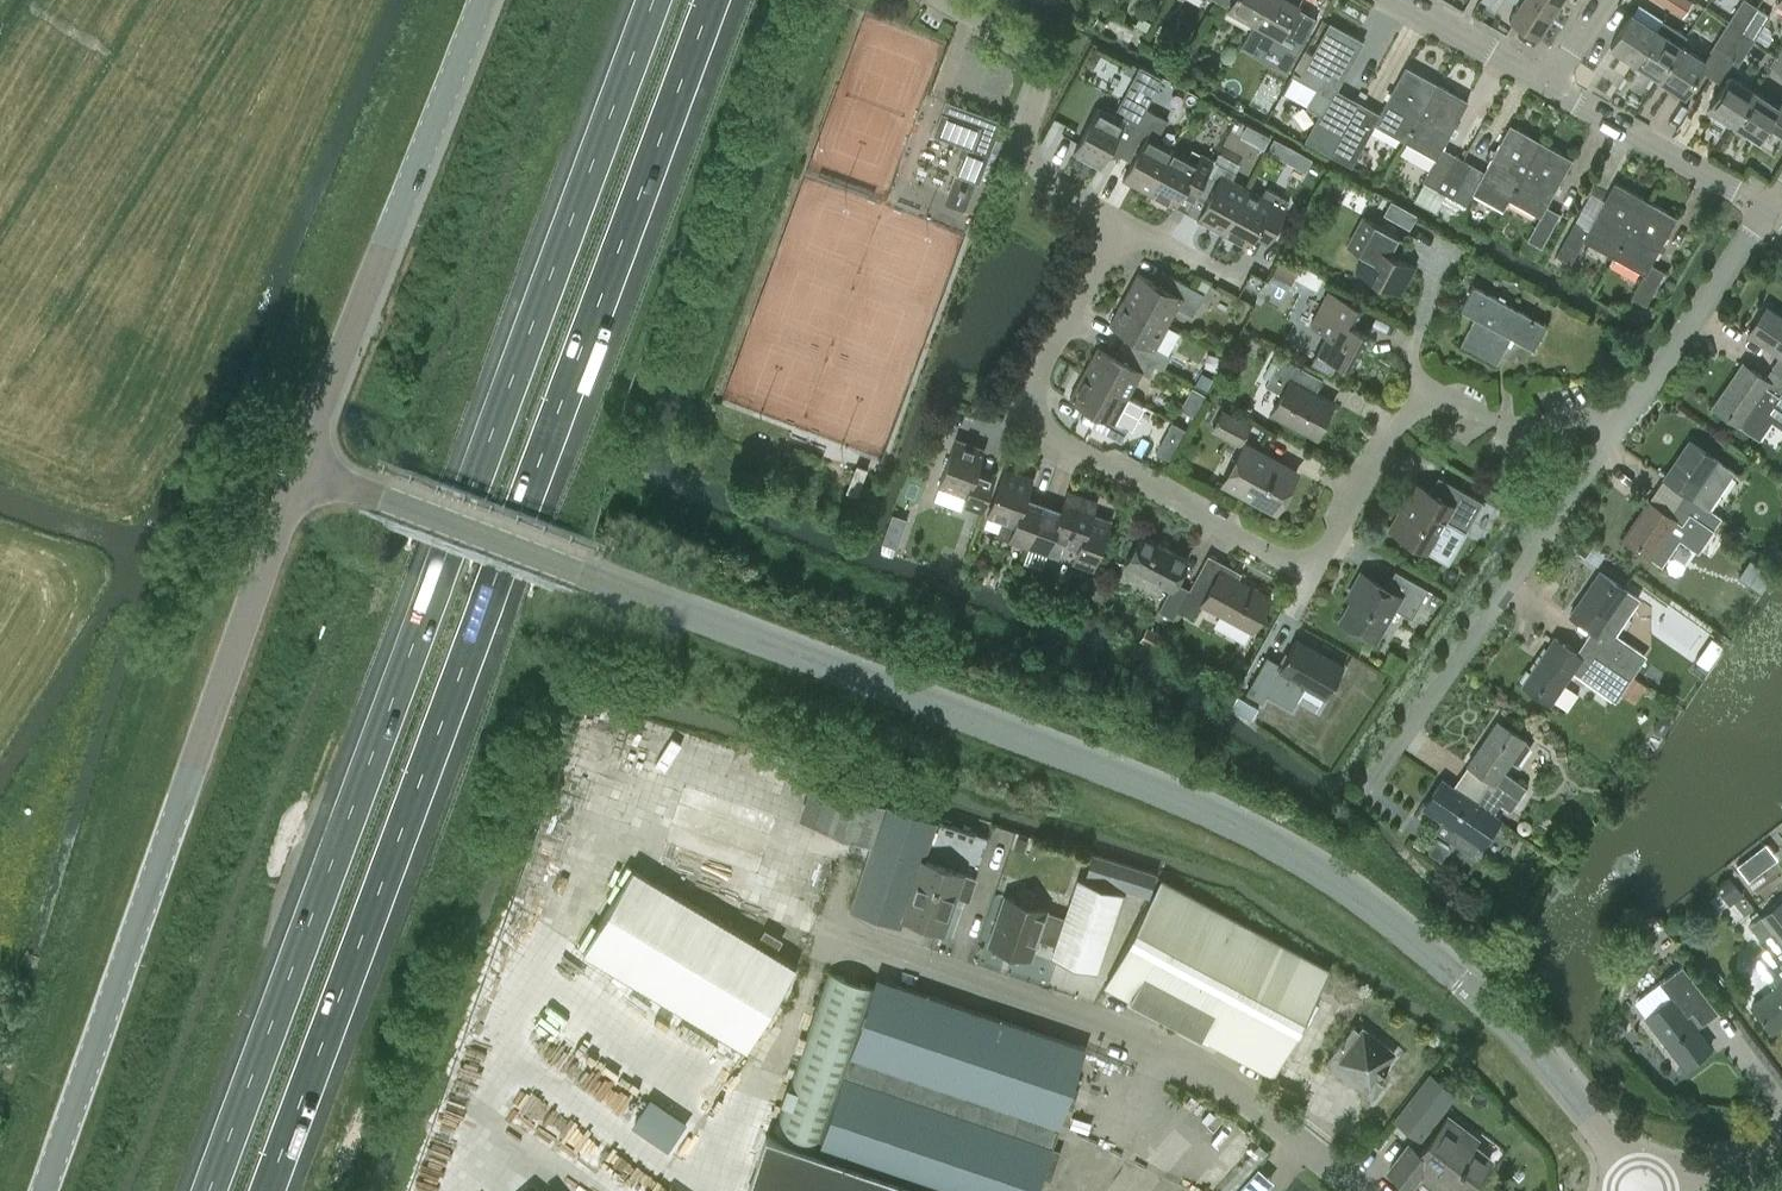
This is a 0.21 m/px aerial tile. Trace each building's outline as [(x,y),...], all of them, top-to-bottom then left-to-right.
[(1099,2),(1111,9),(1116,0),(1101,0),(1099,2)] [(1266,0),(1222,0),(1230,4),(1229,6),(1255,20),(1266,0)] [(1255,20),(1279,33),(1280,32),(1293,39),(1309,10),(1297,3),(1298,0),(1266,0),(1255,20)] [(1553,9),(1539,0),(1520,0),(1509,18),(1536,35),(1553,9)] [(1559,0),(1539,0),(1553,9),(1559,0)] [(1687,0),(1676,0),(1671,8),(1683,15),(1691,2),(1687,0)] [(1707,6),(1728,20),(1733,11),(1716,0),(1711,0),(1707,6)] [(1757,7),(1747,0),(1744,0),(1730,21),(1743,29),(1757,7)] [(1756,38),(1771,16),(1757,7),(1743,29),(1756,38)] [(1636,62),(1657,29),(1632,13),(1611,46),(1636,62)] [(1136,25),(1146,30),(1151,22),(1141,16),(1136,25)] [(1636,62),(1660,78),(1681,45),(1687,35),(1663,19),(1657,29),(1636,62)] [(1728,52),(1743,29),(1730,21),(1715,43),(1728,52)] [(1336,88),(1343,75),(1347,68),(1362,41),(1330,23),(1301,76),(1293,72),(1283,91),(1284,92),(1321,113),(1306,139),(1330,153),(1359,101),(1341,91),(1336,88)] [(1728,52),(1713,76),(1725,84),(1731,75),(1732,75),(1741,60),(1756,38),(1743,29),(1728,52)] [(1685,94),(1706,61),(1681,45),(1660,78),(1685,94)] [(1780,53),(1772,65),(1781,72),(1781,55),(1780,53)] [(1359,101),(1330,153),(1352,165),(1375,124),(1405,140),(1437,83),(1406,66),(1380,113),(1359,101)] [(1710,107),(1721,114),(1718,118),(1730,126),(1733,122),(1735,123),(1755,90),(1732,75),(1731,75),(1725,84),(1710,107)] [(1437,84),(1405,142),(1435,159),(1423,180),(1425,180),(1414,199),(1436,211),(1446,192),(1463,160),(1456,156),(1442,148),(1468,101),(1437,84)] [(1755,90),(1735,123),(1736,123),(1733,128),(1745,136),(1748,131),(1759,138),(1769,122),(1781,131),(1781,100),(1778,105),(1755,90)] [(1074,151),(1100,166),(1110,148),(1122,155),(1126,147),(1125,146),(1146,108),(1124,96),(1113,116),(1098,108),(1074,151)] [(980,182),(996,138),(1002,120),(945,100),(933,134),(967,146),(957,174),(980,182)] [(1133,161),(1124,178),(1149,192),(1173,148),(1157,139),(1168,119),(1146,108),(1125,146),(1126,147),(1137,153),(1133,161)] [(1510,200),(1542,142),(1510,124),(1484,171),(1471,164),(1463,160),(1446,192),(1453,197),(1467,204),(1473,193),(1503,210),(1509,199),(1510,200)] [(1251,142),(1262,148),(1269,137),(1257,130),(1251,142)] [(1286,161),(1293,148),(1274,137),(1267,150),(1286,161)] [(1542,142),(1510,200),(1540,216),(1528,238),(1542,246),(1560,213),(1546,206),(1572,158),(1542,142)] [(1195,196),(1200,186),(1214,161),(1194,150),(1190,158),(1173,148),(1149,192),(1175,205),(1183,190),(1195,196)] [(1198,217),(1198,218),(1223,232),(1247,188),(1232,180),(1236,172),(1214,161),(1200,186),(1211,193),(1198,217)] [(1615,257),(1647,200),(1614,182),(1589,229),(1575,221),(1557,255),(1572,263),(1584,240),(1615,257)] [(1247,188),(1223,232),(1249,246),(1254,235),(1262,220),(1275,227),(1290,200),(1266,188),(1262,196),(1247,188)] [(1647,200),(1615,257),(1646,274),(1634,297),(1647,304),(1665,271),(1652,264),(1678,216),(1647,200)] [(1364,215),(1348,244),(1366,254),(1357,269),(1402,293),(1416,267),(1398,257),(1407,239),(1364,215)] [(1288,288),(1298,269),(1280,259),(1270,278),(1288,288)] [(1126,300),(1169,323),(1179,305),(1194,313),(1205,292),(1162,270),(1156,282),(1140,273),(1126,300)] [(1476,316),(1460,346),(1495,365),(1511,335),(1534,348),(1546,325),(1473,285),(1461,308),(1476,316)] [(1330,290),(1311,324),(1327,333),(1313,361),(1332,371),(1338,359),(1353,367),(1354,364),(1355,364),(1357,364),(1358,363),(1360,362),(1360,361),(1361,360),(1362,358),(1362,357),(1361,355),(1361,354),(1360,353),(1370,333),(1354,325),(1363,308),(1330,290)] [(1158,346),(1169,323),(1126,300),(1113,325),(1129,333),(1122,345),(1157,364),(1156,364),(1165,369),(1165,368),(1171,356),(1173,353),(1158,346)] [(1781,373),(1781,317),(1767,307),(1749,333),(1780,355),(1772,366),(1781,373)] [(1130,397),(1131,395),(1143,372),(1150,376),(1156,364),(1157,364),(1122,345),(1117,356),(1100,347),(1086,374),(1130,397)] [(1165,368),(1165,369),(1176,374),(1180,367),(1178,359),(1171,356),(1165,368)] [(1282,356),(1267,384),(1283,393),(1272,413),(1316,436),(1335,401),(1317,391),(1306,385),(1313,372),(1282,356)] [(1772,366),(1765,377),(1745,362),(1715,406),(1741,424),(1760,436),(1771,420),(1781,428),(1781,373),(1772,366)] [(1086,374),(1074,398),(1095,409),(1089,421),(1093,424),(1123,439),(1129,427),(1141,403),(1130,397),(1086,374)] [(1204,393),(1193,387),(1181,408),(1193,414),(1204,393)] [(1240,442),(1249,425),(1224,411),(1215,428),(1240,442)] [(1184,426),(1173,420),(1159,447),(1170,453),(1184,426)] [(984,511),(994,483),(976,476),(986,449),(957,439),(940,487),(968,497),(965,504),(984,511)] [(1678,504),(1714,528),(1722,516),(1710,508),(1735,471),(1690,440),(1666,477),(1686,491),(1678,504)] [(1274,459),(1266,454),(1245,443),(1224,483),(1276,511),(1297,471),(1274,459)] [(858,495),(868,468),(857,464),(847,490),(858,495)] [(1029,547),(1041,513),(1024,507),(1034,478),(1006,468),(989,516),(1004,522),(999,537),(1029,547)] [(1416,482),(1390,528),(1427,549),(1448,561),(1466,530),(1444,518),(1447,514),(1468,526),(1482,501),(1446,479),(1437,494),(1430,490),(1416,482)] [(1041,513),(1029,547),(1061,558),(1066,544),(1080,549),(1079,551),(1078,555),(1082,563),(1086,565),(1095,568),(1111,521),(1094,514),(1098,502),(1069,492),(1060,519),(1041,513)] [(1651,500),(1625,538),(1662,563),(1688,526),(1706,539),(1716,545),(1723,535),(1714,528),(1678,504),(1671,514),(1651,500)] [(1178,610),(1190,588),(1178,581),(1189,560),(1142,534),(1126,564),(1171,588),(1159,610),(1174,618),(1178,610)] [(1583,538),(1575,548),(1586,556),(1593,546),(1583,538)] [(1772,572),(1750,558),(1738,575),(1760,589),(1772,572)] [(1206,597),(1190,588),(1178,610),(1194,619),(1202,604),(1253,632),(1273,596),(1221,569),(1206,597)] [(1357,591),(1341,618),(1376,638),(1394,607),(1412,618),(1428,588),(1395,570),(1386,586),(1361,572),(1352,588),(1357,591)] [(1584,641),(1629,672),(1642,653),(1615,634),(1639,598),(1602,572),(1572,615),(1592,629),(1584,641)] [(1562,607),(1569,598),(1558,590),(1551,600),(1562,607)] [(1147,625),(1140,638),(1156,646),(1163,634),(1147,625)] [(1267,655),(1246,692),(1262,701),(1266,693),(1292,708),(1305,685),(1326,697),(1344,666),(1297,638),(1282,663),(1267,655)] [(1629,672),(1584,641),(1577,652),(1556,638),(1524,684),(1550,702),(1575,667),(1613,694),(1629,672)] [(1641,664),(1633,674),(1643,681),(1649,672),(1650,670),(1641,664)] [(1645,685),(1633,677),(1622,692),(1635,701),(1645,685)] [(1238,694),(1231,706),(1252,718),(1259,706),(1238,694)] [(1530,745),(1525,740),(1499,721),(1469,764),(1490,778),(1475,801),(1480,804),(1479,806),(1493,815),(1495,812),(1501,803),(1511,810),(1527,786),(1504,770),(1511,760),(1518,763),(1530,745)] [(1557,760),(1567,759),(1566,748),(1556,749),(1557,760)] [(1503,818),(1495,812),(1493,815),(1479,806),(1480,804),(1475,801),(1443,779),(1425,806),(1455,827),(1449,837),(1472,854),(1478,845),(1483,848),(1503,818)] [(871,842),(850,905),(901,922),(904,913),(942,926),(954,889),(968,894),(987,836),(936,820),(936,819),(826,781),(812,822),(871,842)] [(1532,828),(1531,822),(1526,819),(1520,820),(1517,824),(1518,830),(1522,834),(1528,833),(1532,828)] [(1012,848),(1024,851),(1028,840),(1016,836),(1012,848)] [(1429,851),(1442,859),(1450,847),(1437,839),(1429,851)] [(1766,842),(1737,864),(1749,879),(1778,857),(1766,842)] [(1092,854),(1085,877),(1149,897),(1156,874),(1092,854)] [(632,867),(582,950),(747,1049),(797,966),(774,952),(779,944),(762,934),(757,942),(632,867)] [(988,942),(1030,956),(1037,937),(1055,943),(1051,954),(1096,970),(1123,893),(1077,878),(1064,916),(1034,906),(1035,901),(1033,896),(1024,892),(1019,895),(1017,900),(1004,896),(988,942)] [(1161,880),(1105,985),(1273,1074),(1302,1019),(1312,1001),(1329,969),(1161,880)] [(1733,882),(1723,890),(1732,902),(1742,894),(1733,882)] [(1762,915),(1773,930),(1779,938),(1781,942),(1781,900),(1762,915)] [(1762,915),(1751,924),(1761,939),(1759,940),(1765,948),(1752,957),(1775,988),(1752,1004),(1771,1031),(1781,1023),(1781,942),(1779,938),(1762,915)] [(1662,982),(1636,1002),(1647,1016),(1686,1067),(1711,1048),(1697,1028),(1719,1011),(1699,984),(1697,982),(1684,965),(1662,982)] [(747,1190),(1036,1190),(1085,1048),(877,977),(875,983),(828,971),(773,1137),(765,1135),(747,1190)] [(1312,1001),(1302,1019),(1308,1022),(1318,1004),(1312,1001)] [(1618,1020),(1606,1029),(1614,1039),(1626,1031),(1618,1020)] [(1382,1082),(1375,1077),(1394,1052),(1363,1028),(1360,1030),(1354,1025),(1327,1061),(1372,1096),(1382,1082)] [(1459,1093),(1431,1071),(1395,1117),(1423,1139),(1459,1093)] [(1389,1170),(1413,1188),(1427,1169),(1456,1190),(1465,1190),(1490,1158),(1473,1145),(1477,1139),(1448,1117),(1420,1153),(1409,1144),(1389,1170)] [(1148,1190),(1161,1190),(1153,1173),(1141,1178),(1148,1190)]
